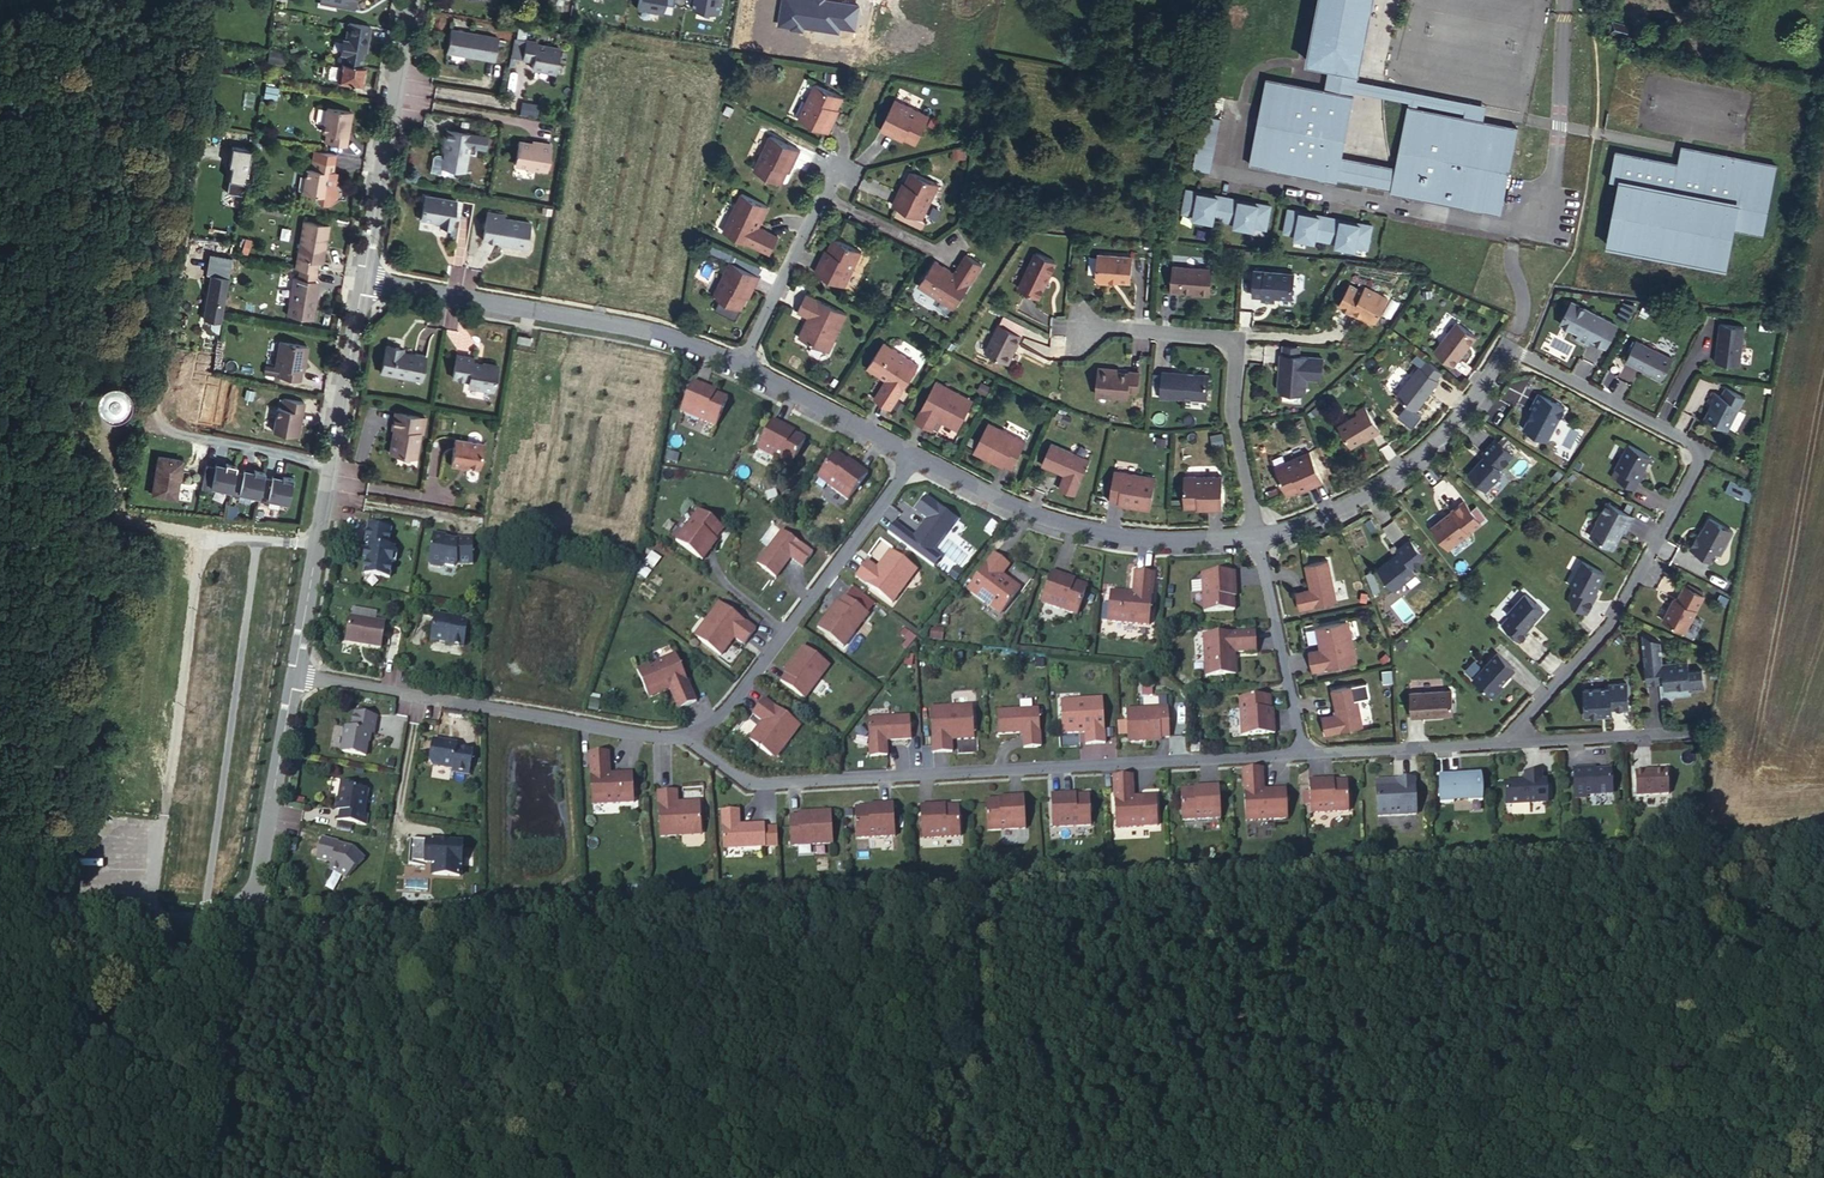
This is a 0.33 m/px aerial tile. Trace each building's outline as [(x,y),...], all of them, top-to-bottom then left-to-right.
[(636,8),(663,13),(664,4),(673,6),(674,0),(637,0),(636,8)] [(692,8),(718,13),(721,0),(694,0),(692,8)] [(1306,59),(1328,63),(1323,88),(1265,77),(1248,161),(1336,178),(1336,175),(1390,186),(1390,189),(1499,211),(1516,126),(1482,119),(1463,115),(1406,104),(1394,166),(1340,155),(1352,94),(1339,91),(1344,66),(1357,69),(1371,0),(1318,0),(1306,59)] [(344,52),(342,61),(360,65),(364,43),(366,43),(370,25),(361,23),(349,21),(346,39),(344,38),(341,52),(344,52)] [(1629,26),(1615,22),(1612,31),(1626,35),(1629,26)] [(495,36),(447,28),(443,50),(491,59),(495,36)] [(534,40),(522,38),(519,57),(529,59),(528,67),(552,71),(557,46),(533,42),(534,40)] [(285,52),(269,49),(267,60),(283,63),(285,52)] [(360,86),(364,65),(360,65),(342,61),(341,65),(338,79),(338,82),(360,86)] [(326,77),(338,79),(341,65),(329,63),(326,77)] [(1344,66),(1339,91),(1352,94),(1353,89),(1464,110),(1463,115),(1482,119),(1485,103),(1355,78),(1357,69),(1344,66)] [(798,117),(828,131),(834,118),(832,117),(842,96),(815,82),(798,117)] [(929,114),(894,97),(879,128),(894,134),(895,132),(916,143),(929,114)] [(324,141),(345,145),(347,134),(344,134),(345,122),(349,123),(351,110),(326,106),(322,130),(326,131),(324,141)] [(1202,113),(1191,167),(1209,170),(1219,116),(1202,113)] [(469,133),(444,129),(440,151),(441,151),(441,156),(439,166),(462,170),(469,133)] [(770,134),(753,169),(781,182),(791,161),(793,162),(800,148),(770,134)] [(537,143),(516,139),(511,163),(542,168),(547,142),(537,141),(537,143)] [(245,192),(252,146),(232,142),(229,162),(231,162),(227,190),(245,192)] [(1616,152),(1611,181),(1620,183),(1609,243),(1729,265),(1736,228),(1765,233),(1778,165),(1682,147),(1679,164),(1616,152)] [(439,166),(441,156),(434,155),(431,157),(429,170),(438,172),(439,166)] [(302,191),(327,195),(329,183),(326,182),(328,171),(331,172),(333,161),(312,158),(310,168),(306,167),(302,191)] [(892,204),(923,218),(939,184),(911,170),(901,191),(899,190),(892,204)] [(1181,211),(1193,214),(1192,217),(1211,221),(1212,218),(1233,222),(1232,225),(1252,229),(1253,225),(1264,228),(1269,204),(1257,202),(1257,203),(1197,192),(1197,190),(1186,188),(1181,211)] [(741,192),(723,229),(770,252),(778,235),(758,225),(768,205),(741,192)] [(452,199),(420,194),(416,217),(436,220),(435,224),(447,226),(452,199)] [(1286,208),(1282,231),(1294,234),(1293,237),(1313,241),(1313,237),(1334,241),(1334,245),(1353,249),(1354,245),(1366,248),(1370,224),(1359,222),(1358,223),(1298,211),(1299,210),(1286,208)] [(499,214),(483,211),(478,238),(494,240),(493,242),(521,247),(526,221),(499,217),(499,214)] [(302,219),(295,267),(299,268),(315,270),(317,261),(318,261),(321,245),(324,245),(328,224),(302,219)] [(814,271),(844,286),(860,251),(832,237),(822,258),(820,257),(814,271)] [(1019,285),(1039,295),(1056,260),(1035,250),(1019,285)] [(918,284),(954,307),(982,263),(966,253),(954,272),(935,259),(918,284)] [(202,318),(220,321),(231,258),(210,254),(207,273),(210,273),(202,318)] [(1100,254),(1098,279),(1100,282),(1109,283),(1109,280),(1131,282),(1133,256),(1100,254)] [(760,273),(730,258),(713,293),(741,306),(751,286),(753,287),(760,273)] [(1174,266),(1172,291),(1211,294),(1213,269),(1174,266)] [(293,276),(286,314),(312,319),(315,297),(312,297),(315,280),(314,280),(315,270),(299,268),(297,277),(293,276)] [(1256,271),(1253,296),(1263,297),(1262,301),(1273,302),(1274,297),(1293,298),(1295,274),(1256,271)] [(1352,285),(1340,307),(1353,314),(1355,310),(1365,315),(1366,319),(1372,323),(1377,322),(1389,298),(1367,287),(1364,292),(1352,285)] [(804,293),(796,310),(807,316),(797,336),(823,349),(832,331),(836,333),(845,313),(804,293)] [(1574,301),(1562,323),(1581,332),(1579,338),(1590,344),(1593,339),(1608,347),(1619,325),(1574,301)] [(1435,350),(1455,365),(1478,336),(1458,321),(1435,350)] [(984,350),(1007,361),(1021,333),(999,322),(984,350)] [(1722,323),(1717,362),(1741,365),(1746,326),(1722,323)] [(836,333),(832,331),(823,349),(828,351),(836,333)] [(278,376),(299,379),(301,370),(302,370),(304,360),(303,360),(305,344),(279,340),(274,365),(280,366),(278,376)] [(1638,340),(1628,360),(1654,373),(1653,375),(1664,380),(1675,358),(1638,340)] [(883,341),(867,366),(886,378),(874,397),(890,408),(919,364),(883,341)] [(382,344),(377,371),(416,379),(421,356),(399,351),(399,348),(382,344)] [(1283,344),(1282,353),(1298,355),(1299,346),(1283,344)] [(1280,353),(1278,388),(1281,392),(1302,393),(1305,390),(1306,376),(1318,377),(1321,374),(1322,356),(1298,355),(1282,353),(1280,353)] [(468,357),(452,354),(448,376),(464,379),(463,385),(488,390),(492,364),(478,362),(478,363),(467,361),(468,357)] [(1398,394),(1417,409),(1440,379),(1438,377),(1443,370),(1429,359),(1423,367),(1421,365),(1398,394)] [(1137,391),(1138,371),(1129,370),(1129,372),(1117,371),(1117,368),(1102,367),(1099,370),(1096,393),(1128,397),(1128,390),(1137,391)] [(1163,371),(1161,396),(1170,397),(1170,396),(1207,399),(1209,375),(1163,371)] [(121,388),(121,387),(121,386),(121,385),(121,383),(120,381),(118,380),(117,378),(115,377),(113,377),(111,377),(108,377),(106,378),(105,379),(103,380),(102,382),(102,384),(101,385),(101,388),(102,389),(102,391),(104,393),(105,394),(106,395),(108,396),(110,396),(112,396),(113,396),(115,395),(117,395),(118,393),(120,391),(120,390),(121,388)] [(692,380),(679,410),(715,425),(727,397),(706,388),(707,386),(692,380)] [(935,380),(914,420),(932,429),(937,418),(958,429),(971,404),(953,394),(955,390),(935,380)] [(1706,418),(1728,429),(1745,397),(1728,389),(1724,397),(1714,392),(1709,402),(1713,404),(1706,418)] [(955,390),(953,394),(971,404),(973,399),(955,390)] [(1546,438),(1550,436),(1567,406),(1540,392),(1532,407),(1535,408),(1525,426),(1546,438)] [(272,430),(297,434),(299,422),(296,421),(298,410),(301,410),(303,400),(282,397),(280,406),(276,405),(272,430)] [(1341,424),(1354,445),(1373,434),(1374,435),(1383,430),(1367,405),(1359,410),(1361,413),(1341,424)] [(416,416),(391,411),(388,428),(391,428),(389,436),(388,436),(386,452),(411,456),(416,431),(413,431),(416,416)] [(771,419),(756,448),(790,466),(804,439),(784,428),(785,426),(771,419)] [(988,421),(973,451),(989,459),(990,456),(1012,467),(1025,440),(988,421)] [(1171,441),(1171,432),(1162,432),(1162,441),(1171,441)] [(450,437),(446,463),(462,466),(463,464),(474,466),(478,442),(450,437)] [(1471,472),(1489,488),(1503,472),(1503,468),(1516,454),(1497,437),(1484,451),(1487,454),(1471,472)] [(1051,442),(1041,464),(1065,474),(1059,488),(1075,495),(1090,460),(1051,442)] [(1618,479),(1635,488),(1640,480),(1643,481),(1648,472),(1643,469),(1651,455),(1630,443),(1617,467),(1623,470),(1618,479)] [(1275,466),(1288,494),(1309,485),(1310,487),(1324,480),(1311,450),(1275,466)] [(835,452),(816,477),(819,478),(826,484),(847,500),(867,474),(855,465),(854,466),(835,452)] [(179,458),(156,454),(149,493),(173,497),(179,458)] [(210,485),(229,489),(234,469),(235,464),(224,461),(224,464),(214,462),(213,464),(205,463),(200,486),(209,488),(210,485)] [(234,469),(229,489),(229,493),(238,495),(239,491),(258,495),(262,475),(263,470),(252,467),(252,470),(242,468),(242,471),(234,469)] [(1114,470),(1109,500),(1133,504),(1132,507),(1150,510),(1156,478),(1114,470)] [(258,495),(257,499),(266,501),(267,497),(285,502),(291,476),(280,474),(280,476),(271,474),(270,477),(262,475),(258,495)] [(1184,477),(1184,507),(1207,507),(1208,509),(1223,509),(1223,476),(1184,477)] [(826,484),(819,478),(815,483),(822,489),(826,484)] [(1747,486),(1733,478),(1728,488),(1742,496),(1747,486)] [(1747,486),(1742,496),(1750,500),(1755,490),(1747,486)] [(926,519),(911,539),(930,553),(955,519),(925,496),(914,510),(926,519)] [(1466,499),(1434,524),(1450,545),(1482,520),(1466,499)] [(1592,535),(1615,547),(1620,537),(1619,535),(1623,529),(1627,531),(1634,516),(1608,502),(1598,521),(1599,523),(1592,535)] [(226,508),(225,516),(234,518),(235,510),(226,508)] [(697,508),(674,539),(701,560),(710,547),(708,546),(722,527),(697,508)] [(1689,546),(1713,559),(1717,551),(1722,553),(1734,531),(1711,517),(1701,535),(1697,532),(1689,546)] [(388,529),(365,525),(361,543),(365,544),(360,574),(386,578),(388,562),(392,563),(394,550),(390,550),(391,548),(385,546),(388,529)] [(782,530),(756,563),(774,577),(789,558),(801,567),(812,553),(782,530)] [(441,533),(430,531),(424,564),(435,566),(439,564),(449,566),(452,563),(468,563),(467,536),(451,536),(451,538),(444,537),(441,533)] [(1380,565),(1396,586),(1417,570),(1413,565),(1426,555),(1412,537),(1399,548),(1400,550),(1380,565)] [(867,560),(855,576),(891,603),(904,585),(901,582),(913,567),(890,549),(876,567),(867,560)] [(993,553),(966,589),(984,602),(987,599),(1003,610),(1020,587),(1002,574),(1009,564),(993,553)] [(655,569),(661,558),(654,554),(647,564),(655,569)] [(1300,607),(1337,599),(1328,557),(1305,562),(1311,587),(1296,590),(1300,607)] [(1583,559),(1570,583),(1574,586),(1570,594),(1573,604),(1587,611),(1598,592),(1595,591),(1606,572),(1583,559)] [(916,569),(913,567),(901,582),(904,585),(916,569)] [(1051,571),(1041,602),(1077,615),(1087,586),(1065,578),(1066,576),(1051,571)] [(1110,591),(1107,621),(1149,625),(1154,573),(1135,571),(1133,593),(1110,591)] [(1202,573),(1204,612),(1235,610),(1234,587),(1236,587),(1235,571),(1202,573)] [(1664,618),(1686,630),(1705,594),(1686,584),(1679,599),(1676,597),(1664,618)] [(1503,622),(1521,639),(1530,629),(1527,627),(1544,609),(1544,605),(1538,600),(1535,600),(1526,592),(1509,610),(1512,613),(1503,622)] [(816,627),(843,647),(868,613),(844,595),(829,615),(827,613),(816,627)] [(987,599),(984,602),(1000,614),(1003,610),(987,599)] [(718,602),(705,620),(709,622),(697,639),(720,656),(734,638),(743,645),(755,629),(718,602)] [(463,619),(431,613),(426,639),(445,642),(445,644),(458,646),(463,619)] [(380,621),(345,615),(341,640),(375,646),(380,621)] [(1348,640),(1353,639),(1348,618),(1343,619),(1348,640)] [(1309,651),(1313,671),(1358,661),(1353,639),(1348,640),(1343,619),(1315,625),(1320,648),(1309,651)] [(693,636),(697,639),(709,622),(705,620),(693,636)] [(1645,659),(1647,681),(1663,679),(1663,687),(1676,686),(1676,687),(1686,687),(1686,685),(1689,685),(1689,690),(1703,689),(1701,668),(1688,669),(1687,659),(1663,661),(1662,658),(1661,640),(1642,631),(1645,659)] [(1203,635),(1205,677),(1236,676),(1234,653),(1257,652),(1256,632),(1203,635)] [(794,662),(780,681),(804,699),(829,665),(803,645),(792,660),(794,662)] [(1474,675),(1492,691),(1516,666),(1498,649),(1474,675)] [(673,651),(635,668),(647,696),(667,687),(677,707),(694,699),(673,651)] [(1590,714),(1613,712),(1612,706),(1629,705),(1628,680),(1610,681),(1611,685),(1585,686),(1587,711),(1590,714)] [(1355,685),(1332,690),(1337,715),(1322,718),(1325,734),(1363,726),(1355,685)] [(1411,691),(1412,716),(1454,712),(1453,687),(1411,691)] [(1240,699),(1241,737),(1274,735),(1274,720),(1271,720),(1270,697),(1240,699)] [(761,722),(747,740),(770,757),(782,741),(786,743),(799,726),(763,698),(751,714),(761,722)] [(1061,706),(1062,734),(1085,733),(1085,745),(1105,744),(1102,699),(1081,700),(1081,705),(1061,706)] [(930,708),(932,754),(951,752),(951,740),(974,739),(972,711),(952,712),(952,707),(930,708)] [(1168,708),(1126,710),(1128,743),(1146,742),(1145,739),(1169,738),(1168,708)] [(340,725),(336,750),(360,754),(364,730),(368,731),(371,713),(349,709),(346,726),(340,725)] [(1038,709),(996,711),(998,735),(1022,733),(1023,748),(1040,747),(1038,709)] [(867,719),(869,757),(886,756),(885,741),(910,740),(909,717),(867,719)] [(447,770),(464,773),(468,751),(451,748),(452,742),(427,738),(423,764),(447,768),(447,770)] [(786,743),(782,741),(770,757),(774,760),(786,743)] [(588,753),(591,805),(633,802),(631,773),(608,774),(607,752),(588,753)] [(1571,768),(1573,798),(1585,797),(1584,795),(1610,793),(1609,769),(1593,770),(1593,767),(1571,768)] [(1243,770),(1246,822),(1288,819),(1286,789),(1264,791),(1262,769),(1243,770)] [(1635,796),(1667,795),(1666,770),(1633,772),(1635,796)] [(1504,782),(1505,805),(1546,802),(1545,780),(1540,780),(1540,772),(1524,773),(1524,781),(1504,782)] [(1132,775),(1112,776),(1115,828),(1157,826),(1156,796),(1133,797),(1132,775)] [(1438,777),(1439,803),(1453,803),(1453,800),(1468,799),(1468,802),(1482,801),(1480,775),(1467,775),(1467,778),(1452,779),(1452,776),(1438,777)] [(1376,787),(1377,817),(1415,814),(1414,779),(1396,780),(1396,785),(1376,787)] [(1308,781),(1310,814),(1349,812),(1347,781),(1324,782),(1324,780),(1308,781)] [(333,819),(360,824),(362,813),(358,813),(362,789),(351,787),(352,784),(337,781),(333,801),(335,801),(333,810),(334,810),(333,819)] [(1180,790),(1182,821),(1221,818),(1219,786),(1204,786),(1204,789),(1180,790)] [(655,791),(658,837),(680,836),(679,831),(699,830),(698,801),(675,802),(675,790),(655,791)] [(1050,794),(1052,827),(1091,825),(1089,795),(1066,796),(1066,794),(1050,794)] [(987,831),(1025,829),(1023,796),(1008,797),(1008,799),(985,800),(987,831)] [(853,808),(855,839),(894,837),(892,804),(877,805),(877,807),(853,808)] [(920,806),(921,839),(960,836),(958,806),(935,807),(935,805),(920,806)] [(720,811),(722,849),(764,847),(763,823),(738,825),(737,810),(720,811)] [(788,816),(789,847),(831,844),(830,811),(812,812),(812,815),(788,816)] [(333,871),(340,878),(358,858),(347,847),(333,843),(333,841),(317,837),(312,858),(327,862),(325,869),(333,871)] [(426,874),(454,875),(457,841),(405,838),(403,860),(427,861),(426,874)]
